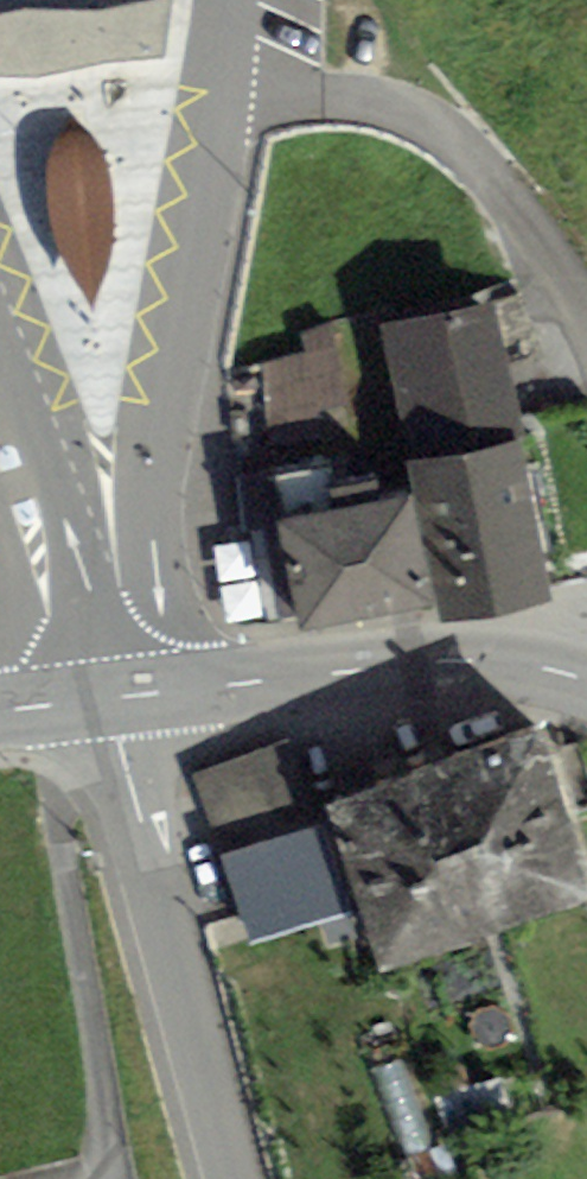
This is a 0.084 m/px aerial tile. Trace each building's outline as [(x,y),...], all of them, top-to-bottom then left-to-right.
[(0,14),(0,76),(39,77),(98,64),(165,56),(172,0),(155,0),(101,12),(26,8),(0,14)] [(79,122),(66,122),(48,150),(47,200),(56,248),(93,308),(115,242),(113,194),(103,153),(79,122)] [(495,299),(380,324),(399,412),(410,465),(518,442),(525,441),(514,387),(495,299)] [(263,364),(274,467),(324,455),(319,408),(349,404),(334,322),(302,334),(303,352),(263,364)] [(410,465),(442,622),(549,601),(518,442),(410,465)] [(339,511),(385,502),(380,476),(334,485),(339,511)] [(279,522),(300,632),(357,622),(431,608),(410,497),(385,502),(339,511),(279,522)] [(432,771),(491,933),(586,897),(586,875),(535,733),(432,771)] [(219,861),(318,828),(288,741),(189,774),(219,861)] [(382,972),(491,933),(432,771),(323,808),(330,827),(357,910),(382,972)] [(318,828),(219,861),(246,946),(357,910),(330,827),(318,828)]
